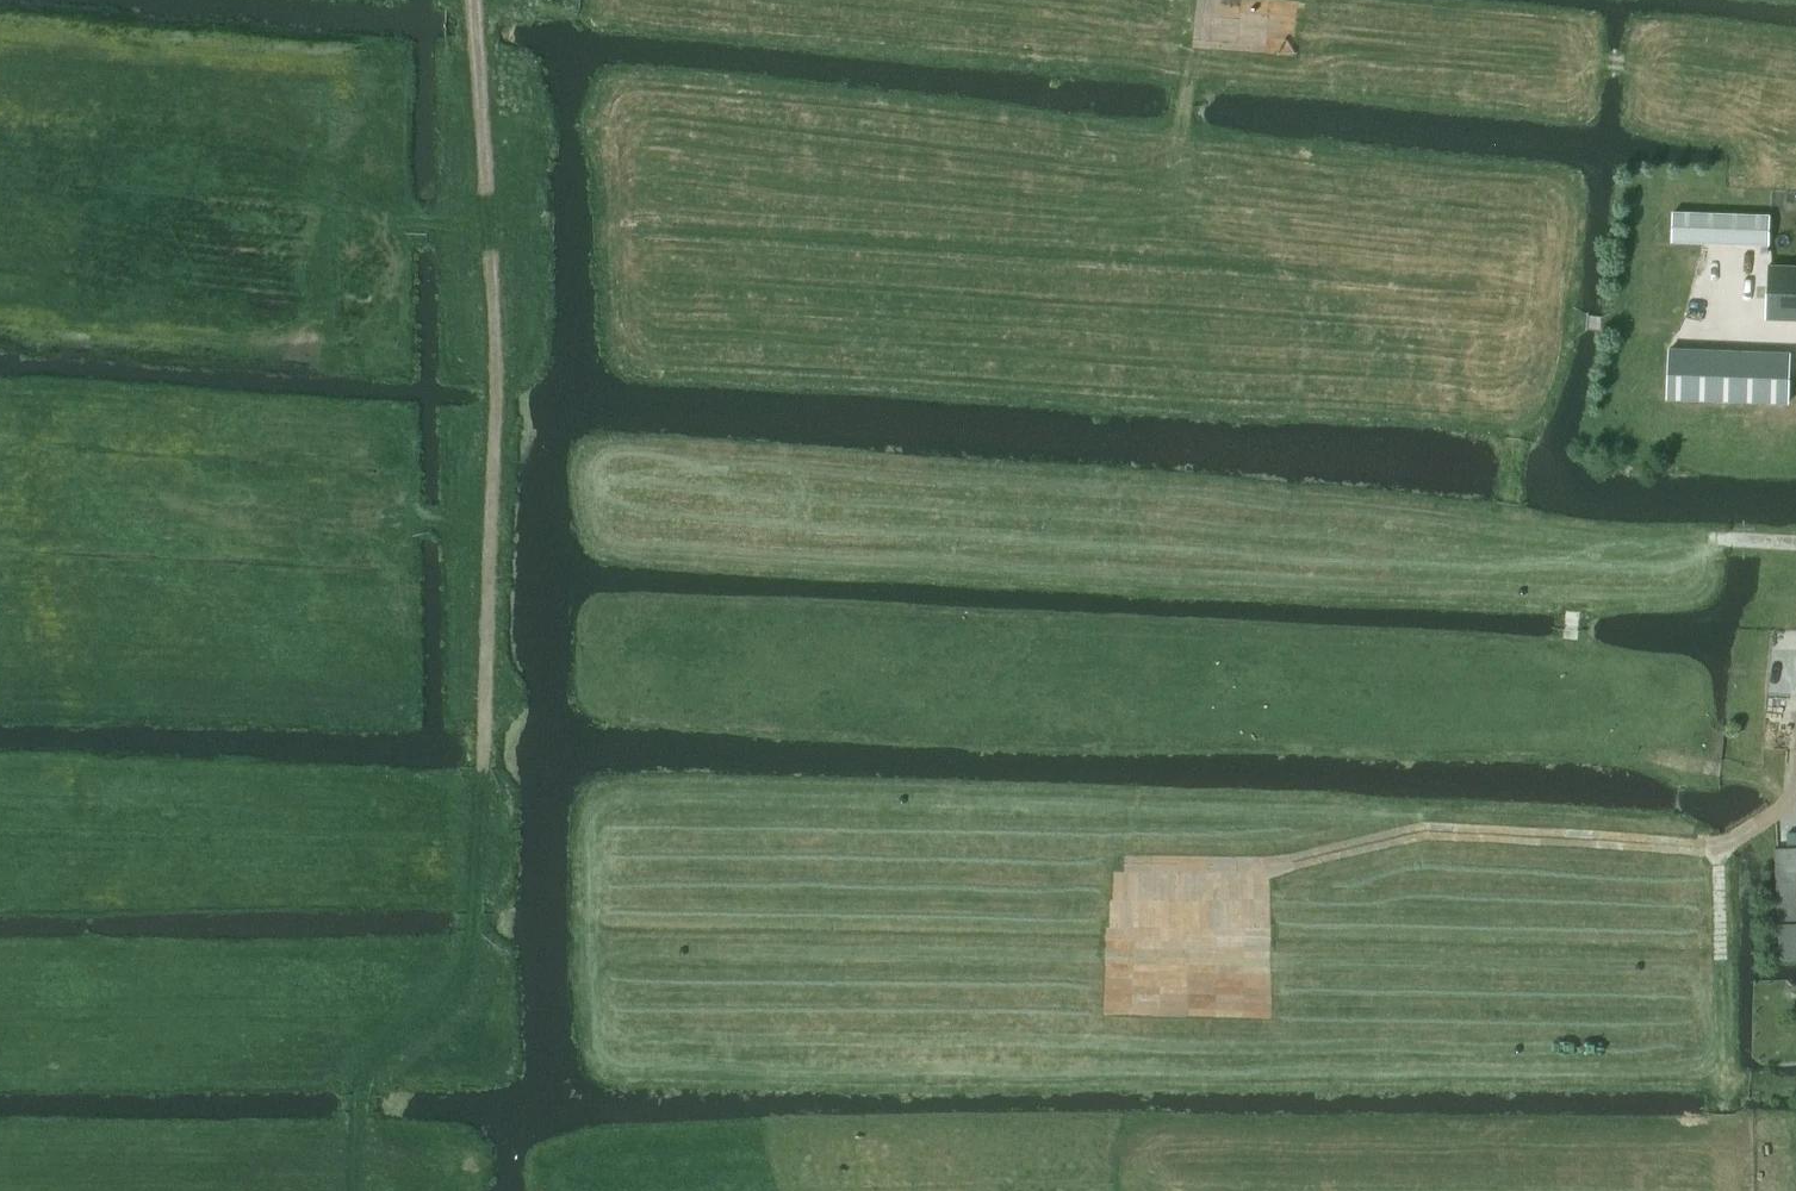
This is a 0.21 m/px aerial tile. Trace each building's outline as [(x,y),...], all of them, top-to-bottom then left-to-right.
[(1769,247),(1770,218),(1672,215),(1671,243),(1769,247)] [(1768,269),(1766,321),(1795,322),(1795,270),(1768,269)] [(1786,355),(1667,352),(1666,402),(1785,405),(1786,355)] [(1787,847),(1795,846),(1795,835),(1787,835),(1787,847)] [(1775,849),(1780,962),(1795,961),(1795,848),(1775,849)]
